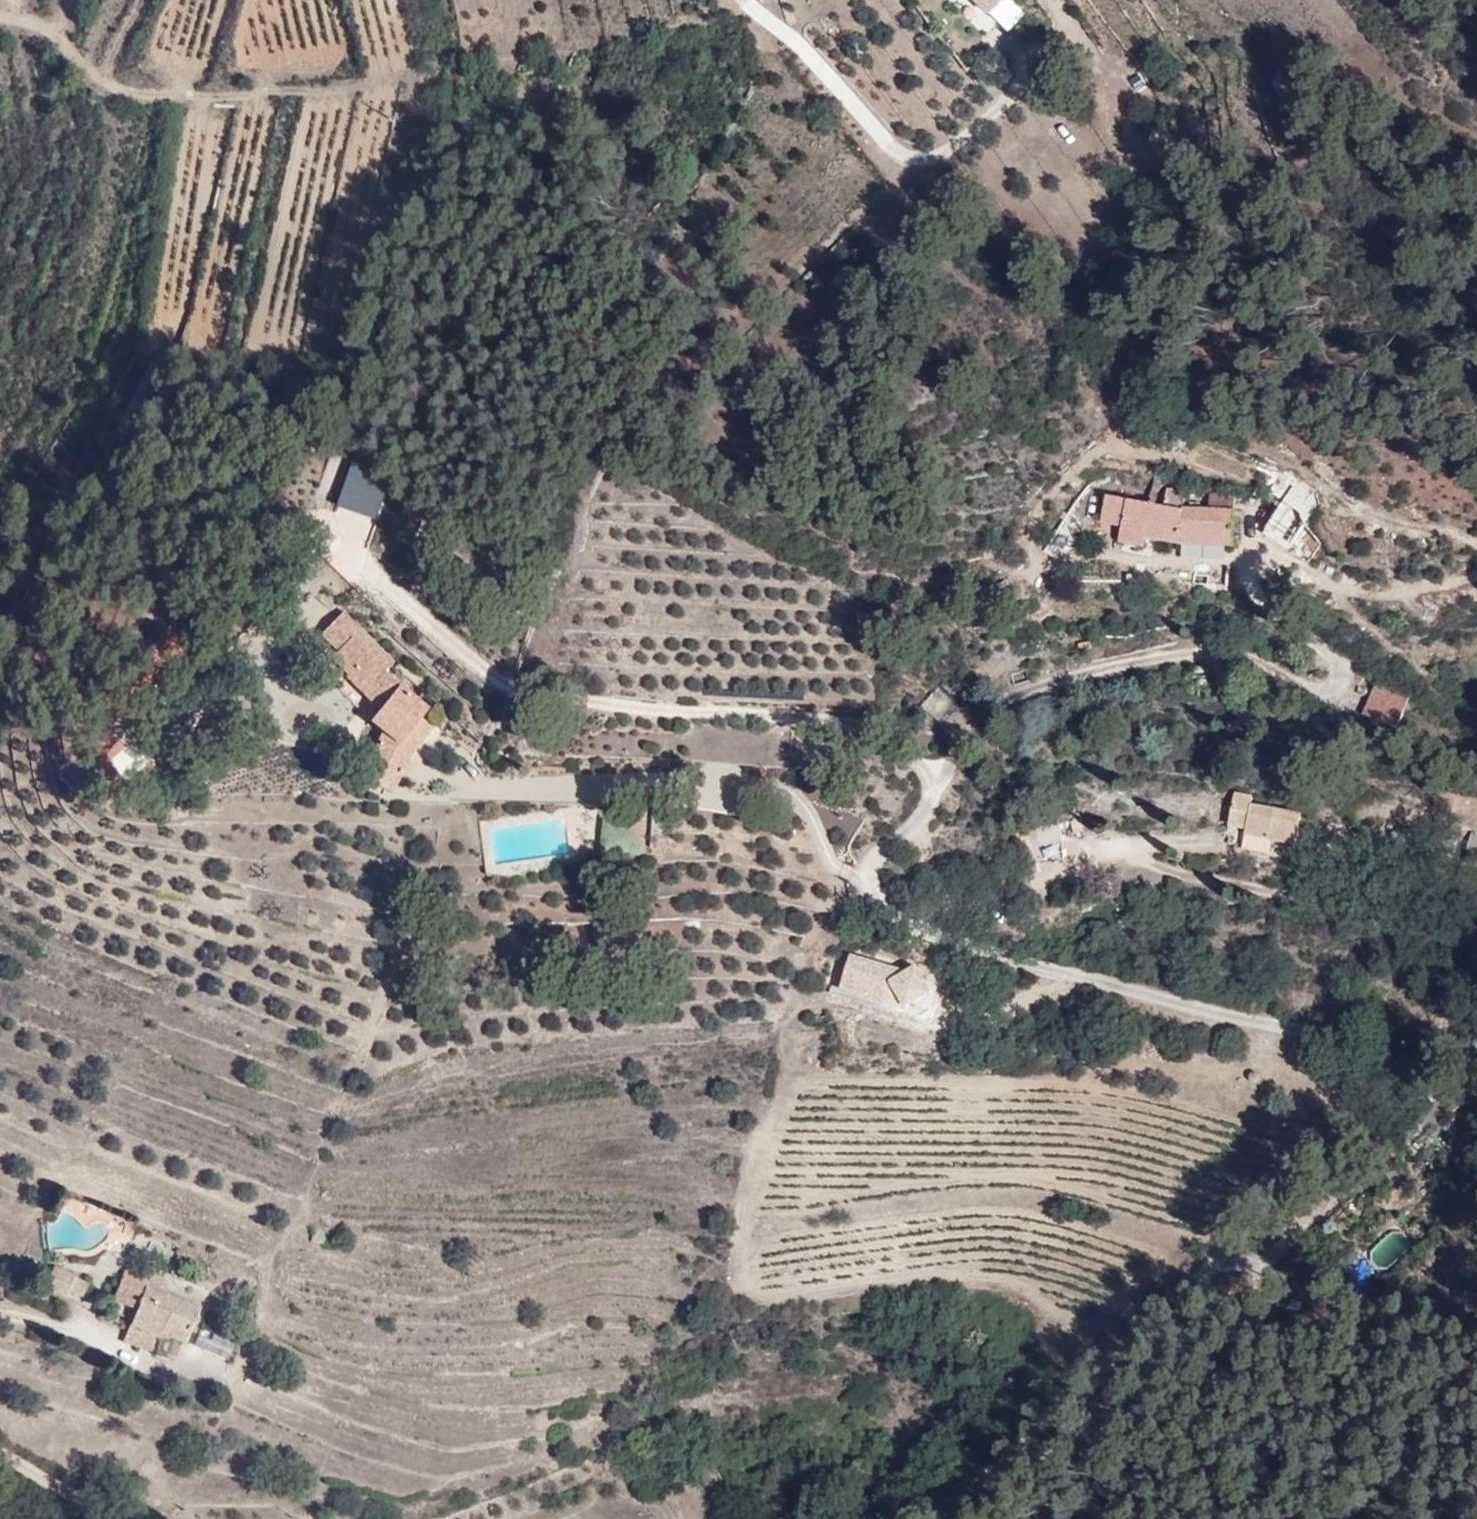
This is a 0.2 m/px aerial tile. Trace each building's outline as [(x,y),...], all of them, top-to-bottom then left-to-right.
[(1003,0),(974,0),(988,14),(1003,0)] [(991,15),(1008,31),(1026,10),(1015,0),(1005,0),(991,15)] [(337,506),(376,518),(389,474),(350,462),(337,506)] [(1261,543),(1262,504),(1204,502),(1130,490),(1124,522),(1146,525),(1143,541),(1171,547),(1173,534),(1206,541),(1261,543)] [(409,724),(415,715),(372,677),(382,668),(336,622),(305,651),(366,719),(357,729),(376,748),(355,790),(380,802),(391,780),(395,782),(400,770),(396,769),(420,733),(409,724)] [(1424,711),(1390,699),(1377,733),(1411,745),(1424,711)] [(1245,832),(1244,839),(1271,844),(1293,849),(1293,846),(1308,849),(1312,831),(1297,828),(1299,819),(1250,809),(1252,802),(1234,798),(1228,828),(1245,832)] [(1271,844),(1244,839),(1241,852),(1269,857),(1271,844)] [(1469,851),(1467,868),(1471,868),(1470,881),(1476,881),(1476,851),(1469,851)] [(909,988),(852,972),(843,1005),(910,1025),(911,1021),(934,1009),(920,983),(909,988)] [(83,1306),(91,1291),(57,1272),(44,1295),(65,1307),(69,1299),(83,1306)] [(199,1316),(162,1304),(168,1284),(149,1276),(147,1285),(121,1276),(107,1315),(135,1324),(132,1332),(165,1343),(165,1345),(187,1353),(199,1316)] [(158,1365),(165,1345),(165,1343),(132,1332),(125,1353),(158,1365)] [(194,1351),(230,1358),(234,1340),(198,1332),(194,1351)]
